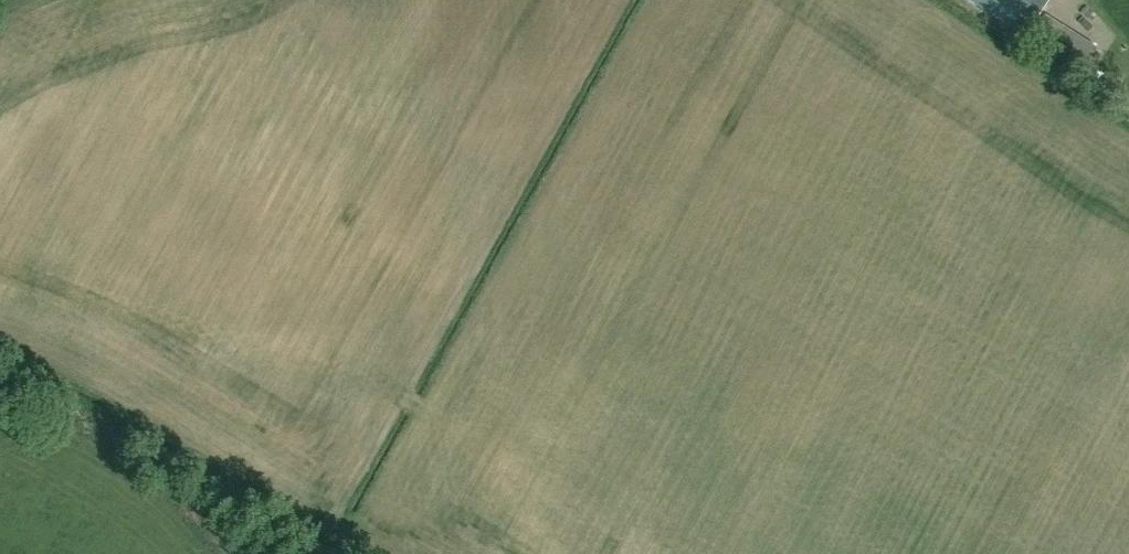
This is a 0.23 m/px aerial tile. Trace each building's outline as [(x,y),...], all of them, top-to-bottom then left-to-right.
[(1024,34),(1046,0),(971,0),(1024,34)] [(1076,35),(1071,43),(1040,23),(1031,38),(1080,70),(1095,47),(1076,35)]
